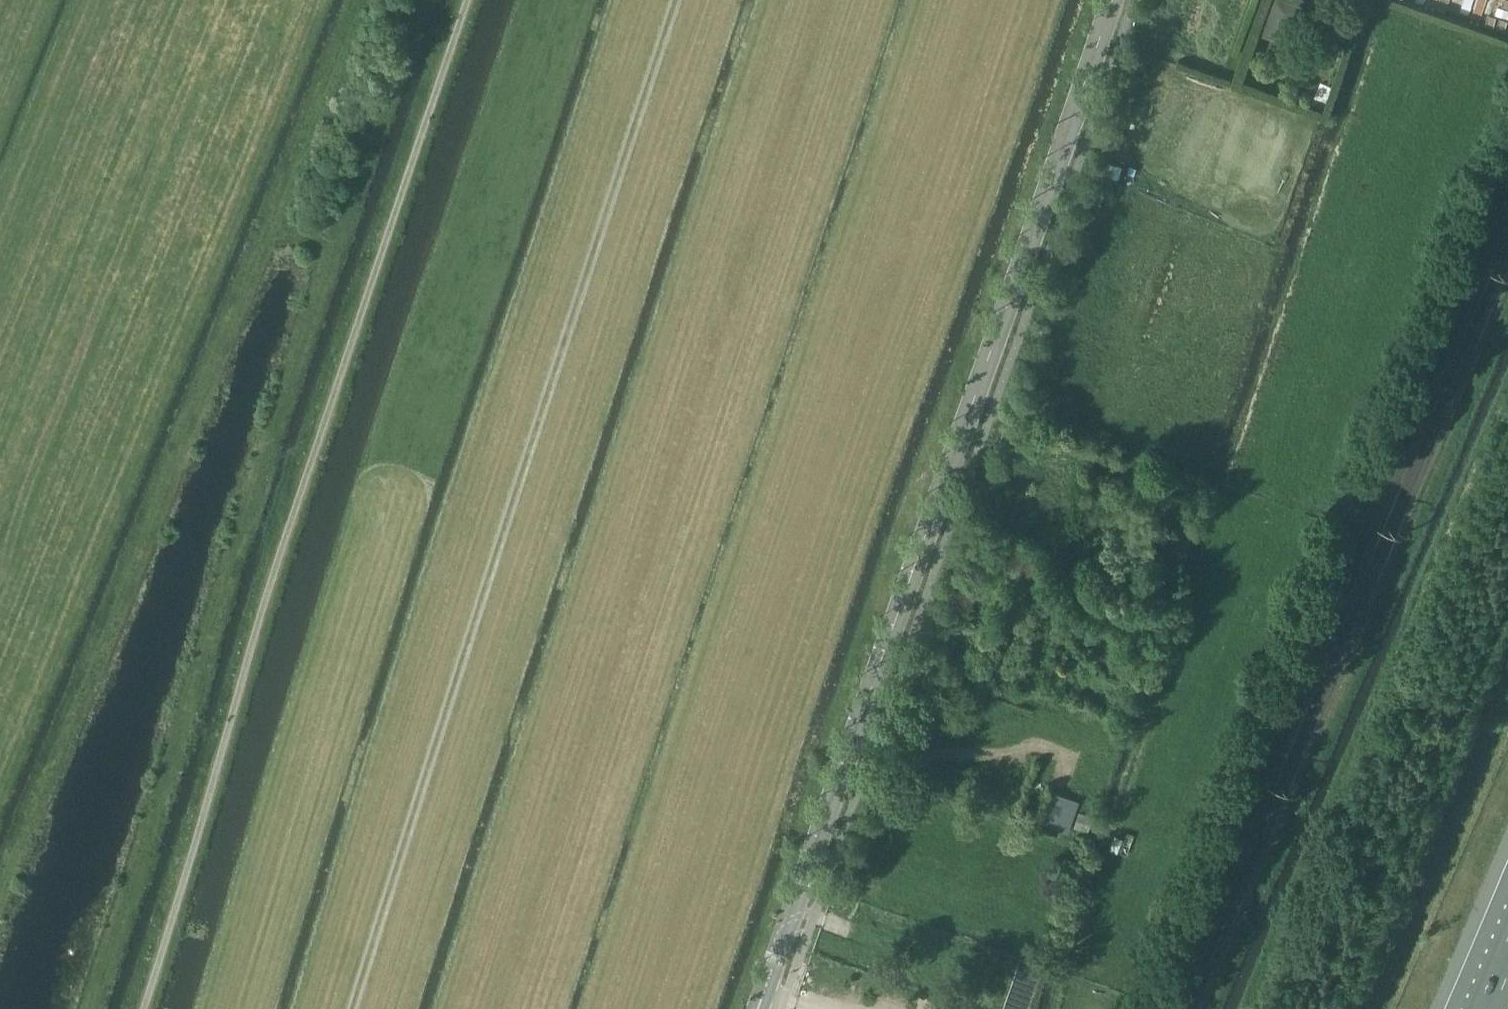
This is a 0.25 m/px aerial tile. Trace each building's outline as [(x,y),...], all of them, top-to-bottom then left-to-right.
[(1298,1),(1294,0),(1273,0),(1271,3),(1295,11),(1298,1)] [(1054,793),(1043,825),(1069,834),(1080,802),(1054,793)]
